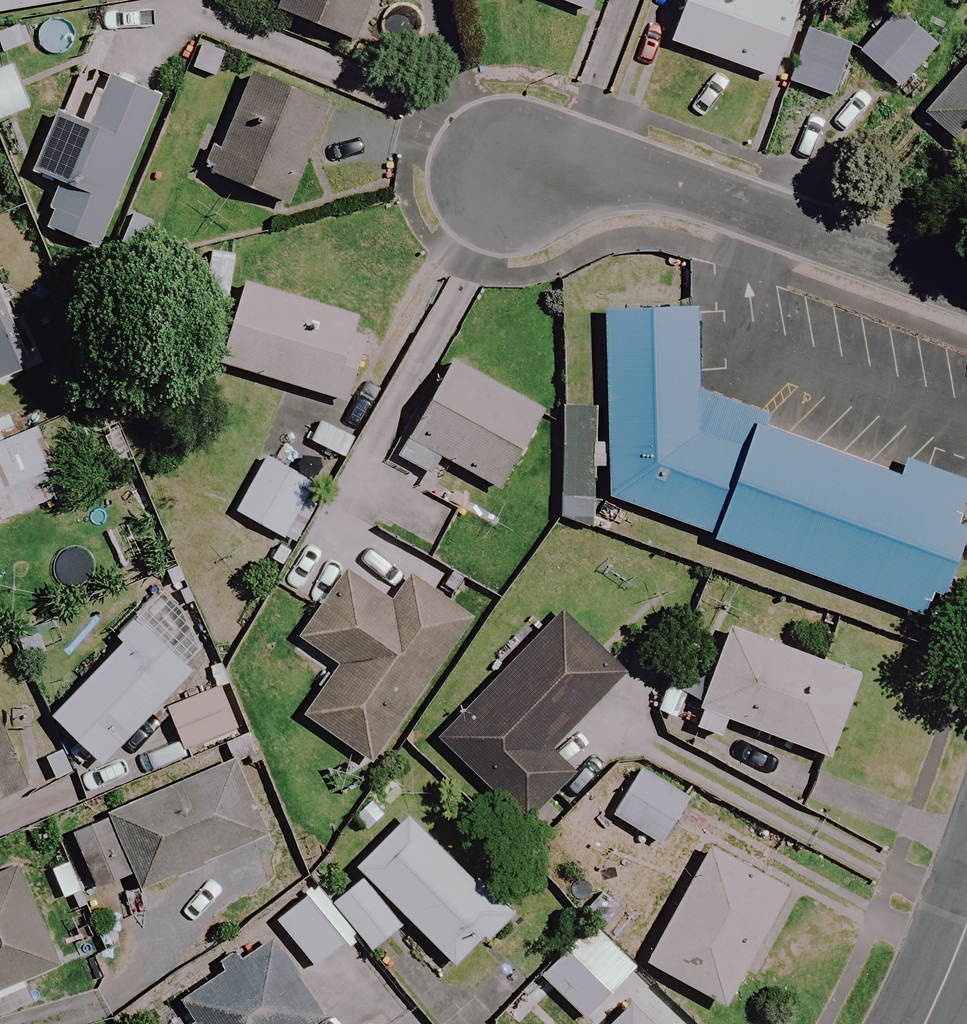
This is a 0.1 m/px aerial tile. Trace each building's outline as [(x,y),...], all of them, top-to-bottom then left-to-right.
[(88,0),(0,0),(0,12),(88,0)] [(275,11),(352,41),(369,0),(279,0),(275,11)] [(586,15),(592,0),(546,0),(586,15)] [(796,0),(686,0),(669,47),(767,82),(797,0),(796,0)] [(935,46),(893,8),(854,52),(896,90),(935,46)] [(0,33),(0,56),(1,59),(32,43),(21,22),(0,33)] [(921,116),(966,156),(966,64),(921,116)] [(8,66),(0,69),(0,120),(25,111),(8,66)] [(325,107),(249,77),(210,175),(286,205),(325,107)] [(87,131),(55,117),(31,172),(61,185),(42,228),(95,250),(158,101),(109,80),(87,131)] [(358,320),(243,286),(220,366),(343,402),(357,354),(349,351),(358,320)] [(751,426),(758,430),(762,417),(694,394),(694,310),(601,311),(604,498),(713,536),(751,426)] [(540,413),(450,362),(396,457),(427,475),(437,457),(496,490),(540,413)] [(758,430),(751,426),(713,536),(711,542),(918,619),(966,485),(966,484),(902,462),(896,479),(758,430)] [(0,442),(0,523),(58,500),(30,430),(0,442)] [(322,489),(265,458),(234,514),(291,545),(322,489)] [(469,621),(408,578),(389,606),(344,574),(298,639),(337,667),(302,717),(368,764),(469,621)] [(621,672),(557,615),(438,747),(525,825),(572,774),(548,753),(621,672)] [(49,718),(100,767),(190,671),(139,623),(49,718)] [(856,677),(725,629),(695,710),(827,758),(856,677)] [(234,729),(217,689),(164,711),(181,751),(234,729)] [(22,788),(0,734),(0,797),(22,788)] [(152,801),(69,834),(82,867),(92,892),(131,876),(137,892),(264,842),(232,761),(149,794),(152,801)] [(686,799),(634,769),(606,815),(659,846),(686,799)] [(404,810),(348,868),(453,969),(509,911),(404,810)] [(786,892),(708,850),(645,965),(723,1008),(786,892)] [(18,866),(0,873),(0,1017),(32,1004),(23,980),(57,967),(18,866)] [(312,886),(271,921),(312,969),(353,934),(312,886)] [(633,971),(591,927),(539,976),(580,1020),(633,971)] [(177,1023),(316,1023),(322,1020),(270,942),(168,1009),(177,1023)] [(627,1008),(612,1023),(645,1023),(627,1008)]
